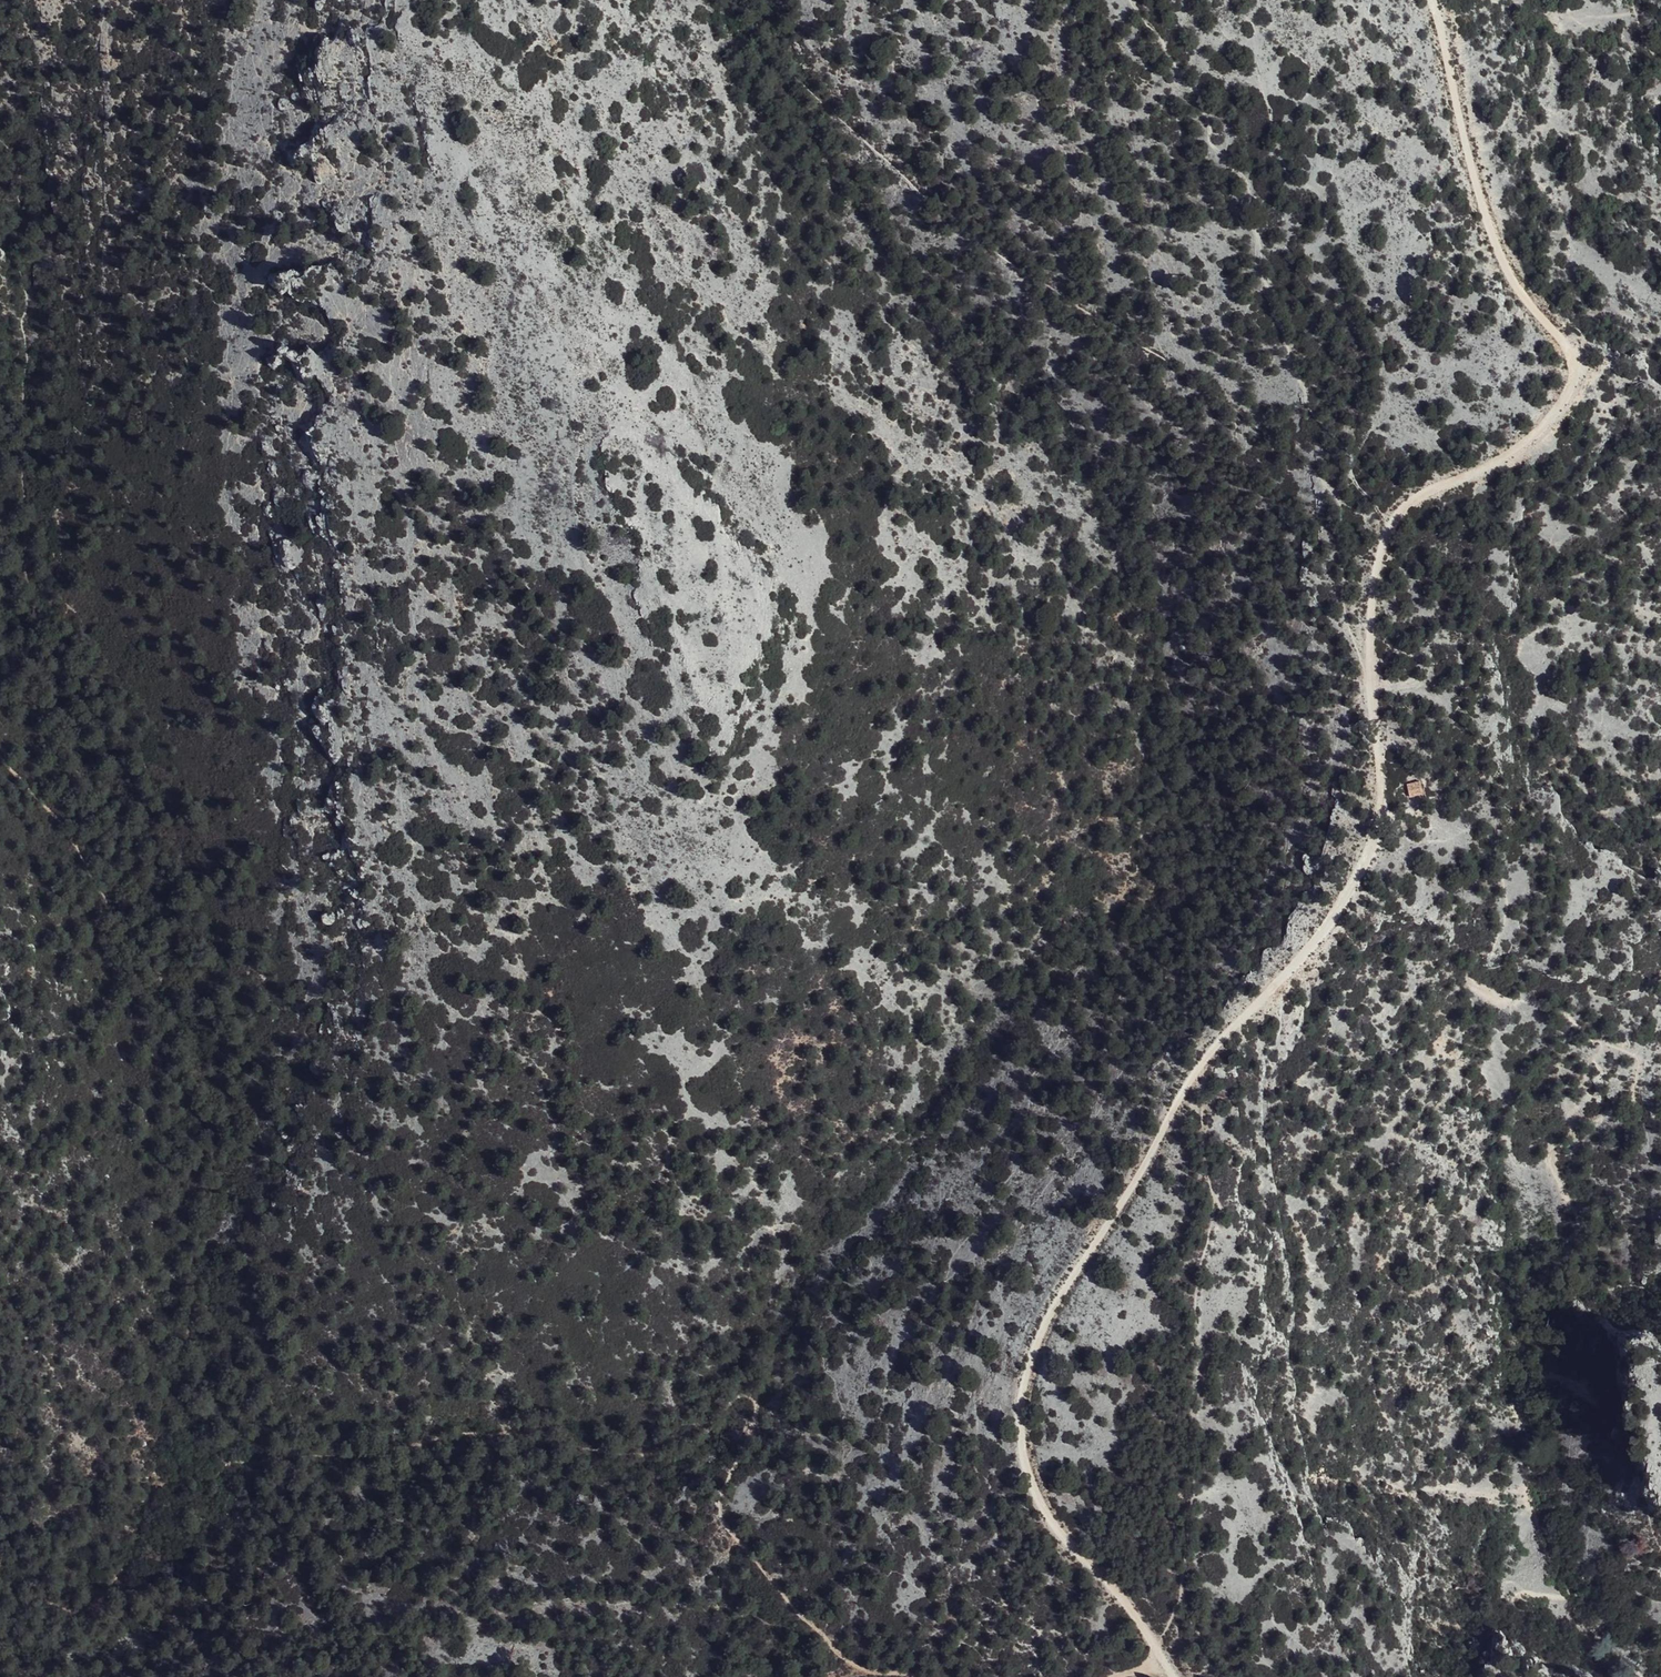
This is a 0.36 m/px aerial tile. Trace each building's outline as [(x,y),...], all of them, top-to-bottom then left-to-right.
[(1420,781),(1407,784),(1410,798),(1423,795),(1420,781)]
